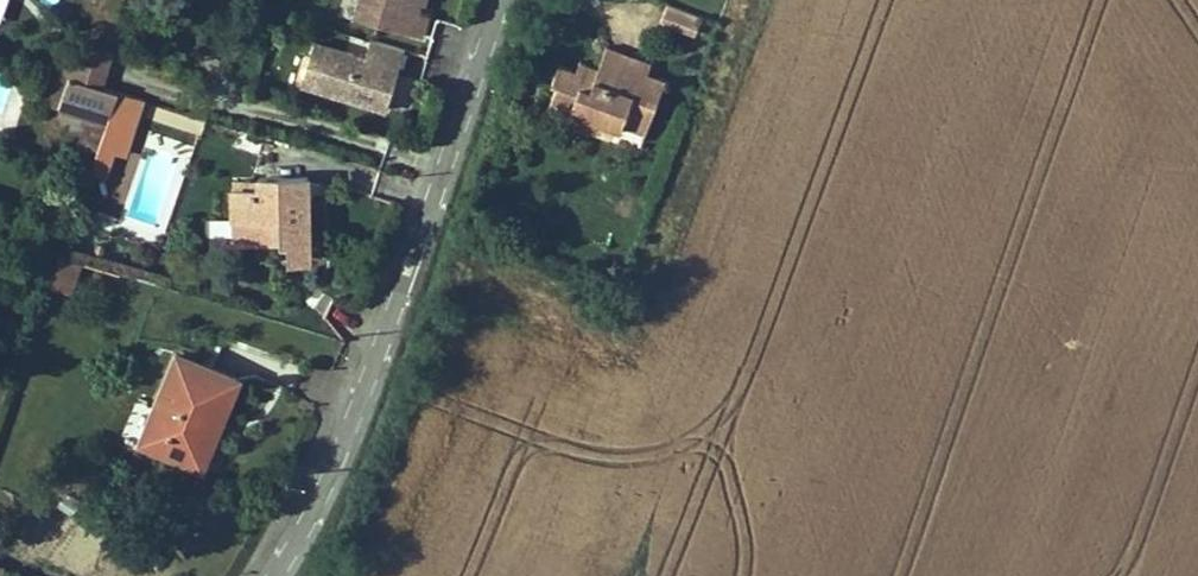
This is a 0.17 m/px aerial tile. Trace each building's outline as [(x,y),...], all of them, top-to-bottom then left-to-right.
[(354,16),(422,36),(428,14),(417,11),(420,0),(359,0),(354,16)] [(702,16),(668,3),(661,21),(688,32),(694,16),(701,19),(702,16)] [(688,32),(695,34),(701,19),(694,16),(688,32)] [(313,87),(387,109),(404,50),(370,39),(365,57),(314,42),(307,63),(319,66),(313,87)] [(635,57),(606,46),(598,68),(594,78),(623,89),(635,57)] [(594,78),(598,68),(580,61),(576,70),(559,64),(552,82),(557,84),(549,106),(566,113),(570,115),(572,111),(593,119),(620,129),(622,123),(625,116),(648,125),(649,124),(640,120),(647,104),(655,107),(665,80),(647,73),(643,72),(647,61),(635,57),(623,89),(594,78)] [(301,84),(313,87),(319,66),(307,63),(301,84)] [(31,99),(59,108),(68,76),(41,68),(31,99)] [(108,122),(118,91),(68,76),(59,108),(92,118),(108,122)] [(108,122),(100,146),(113,150),(118,134),(122,124),(133,127),(142,98),(118,91),(108,122)] [(647,104),(640,120),(649,124),(655,107),(647,104)] [(593,119),(572,111),(570,115),(566,113),(563,121),(589,131),(593,119)] [(646,132),(648,125),(625,116),(622,123),(646,132)] [(84,191),(91,171),(100,146),(108,122),(92,118),(68,185),(84,191)] [(126,137),(130,127),(122,124),(118,134),(126,137)] [(100,146),(91,171),(104,175),(113,150),(100,146)] [(307,176),(258,177),(258,180),(243,180),(244,189),(232,189),(233,240),(279,240),(279,242),(287,242),(287,259),(308,259),(307,176)] [(229,215),(207,216),(208,237),(231,235),(229,215)] [(78,261),(62,257),(60,256),(50,286),(68,292),(78,261)] [(138,439),(203,466),(241,374),(176,347),(138,439)]
